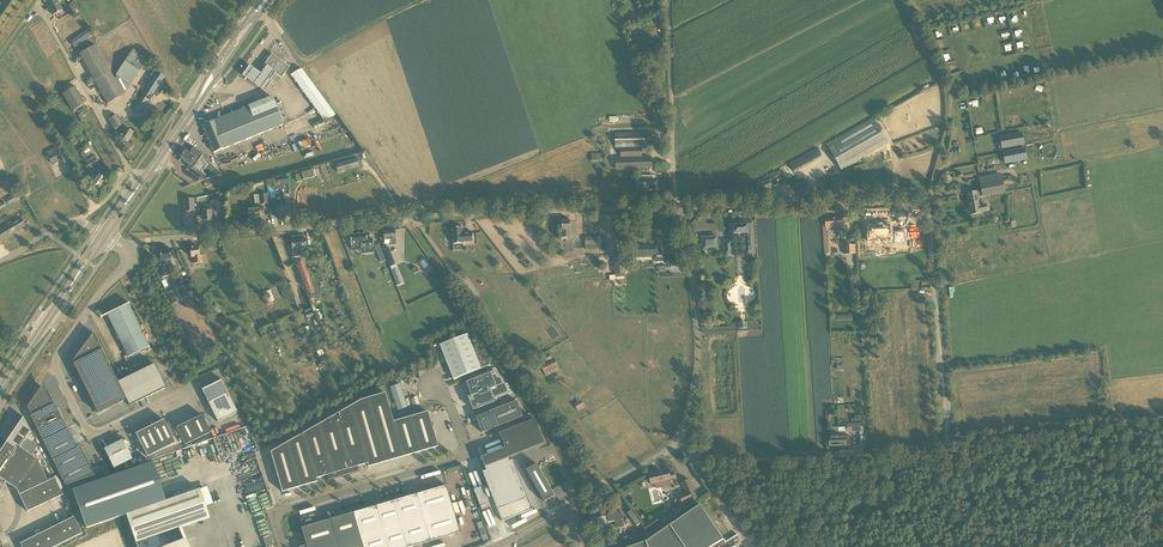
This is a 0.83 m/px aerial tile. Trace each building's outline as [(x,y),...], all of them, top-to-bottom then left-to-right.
[(49,1),(46,2),(53,15),(62,10),(57,0),(49,0),(49,1)] [(76,38),(71,42),(75,48),(92,36),(90,32),(77,40),(76,38)] [(108,104),(124,95),(114,78),(95,45),(80,54),(108,104)] [(133,49),(116,75),(131,85),(148,59),(133,49)] [(281,77),(289,67),(272,55),(264,65),(266,67),(275,73),(281,77)] [(250,66),(243,76),(264,92),(272,82),(270,80),(275,73),(266,67),(261,74),(250,66)] [(323,119),(335,115),(302,69),(291,75),(323,119)] [(142,110),(165,77),(158,72),(135,105),(142,110)] [(75,86),(61,93),(70,110),(84,102),(75,86)] [(276,108),(272,98),(272,97),(249,106),(254,117),(276,108)] [(283,125),(276,108),(254,117),(249,106),(203,125),(214,153),(283,125)] [(109,120),(113,127),(114,129),(115,129),(117,134),(121,136),(128,141),(133,133),(126,128),(121,125),(122,125),(116,115),(109,120)] [(880,124),(877,125),(873,118),(827,144),(842,170),(888,144),(881,132),(883,130),(880,124)] [(642,157),(642,147),(651,147),(651,132),(615,133),(615,148),(620,147),(621,158),(616,158),(616,170),(652,169),(652,157),(642,157)] [(1022,133),(1000,137),(1002,148),(1024,144),(1022,133)] [(300,148),(311,144),(309,138),(298,142),(300,148)] [(191,154),(189,152),(185,150),(183,153),(181,156),(181,157),(184,159),(184,160),(188,164),(187,165),(187,167),(191,169),(193,169),(203,155),(192,147),(192,148),(194,149),(191,154)] [(1005,163),(1027,159),(1025,148),(1003,152),(1005,163)] [(61,158),(61,156),(63,155),(60,150),(58,151),(48,156),(52,163),(61,158)] [(602,152),(591,153),(592,161),(602,161),(602,152)] [(808,164),(804,155),(789,163),(794,172),(808,164)] [(95,156),(85,161),(89,168),(98,163),(95,156)] [(358,167),(359,166),(357,158),(335,165),(337,172),(358,166),(358,167)] [(101,176),(103,173),(98,169),(93,176),(96,178),(92,183),(99,189),(106,179),(101,176)] [(313,169),(302,172),(304,179),(315,175),(313,169)] [(201,176),(193,171),(193,170),(189,177),(197,182),(201,176)] [(775,178),(783,174),(781,170),(769,176),(771,179),(757,186),(760,193),(778,184),(775,178)] [(655,179),(654,179),(654,175),(641,176),(641,180),(641,189),(655,188),(655,179)] [(205,186),(219,183),(218,177),(204,180),(205,186)] [(807,190),(811,190),(811,180),(796,181),(797,194),(807,194),(807,190)] [(981,184),(982,191),(968,193),(969,201),(968,202),(970,215),(982,212),(986,211),(984,204),(979,205),(978,197),(983,196),(1004,192),(1002,180),(981,184)] [(838,193),(837,185),(825,186),(826,195),(838,193)] [(248,192),(250,192),(249,186),(241,187),(243,196),(249,195),(248,192)] [(318,191),(300,193),(301,208),(308,207),(308,210),(320,210),(318,191)] [(268,203),(268,197),(267,193),(259,194),(260,204),(268,203)] [(288,214),(288,206),(286,194),(281,195),(282,201),(276,202),(277,216),(281,216),(281,215),(288,214)] [(197,208),(196,198),(194,199),(184,200),(185,212),(194,211),(195,221),(203,221),(208,220),(208,222),(211,221),(211,220),(212,220),(211,216),(216,215),(216,209),(215,206),(197,208)] [(260,217),(259,211),(259,204),(247,205),(249,218),(260,217)] [(26,228),(21,217),(0,228),(0,241),(26,228)] [(843,227),(843,223),(842,217),(826,218),(826,224),(823,224),(825,253),(830,253),(829,237),(827,237),(826,228),(843,227)] [(563,237),(565,237),(571,237),(570,221),(562,221),(563,237)] [(754,246),(753,227),(753,221),(743,222),(743,225),(740,225),(739,225),(740,225),(734,225),(734,234),(745,233),(746,247),(754,246)] [(894,225),(872,226),(873,242),(878,242),(878,247),(890,246),(889,242),(895,241),(895,240),(898,240),(898,244),(909,244),(909,231),(898,232),(898,235),(894,235),(894,225)] [(463,228),(452,228),(453,231),(453,233),(450,233),(450,239),(453,238),(453,244),(464,244),(464,242),(474,242),(473,233),(463,234),(463,228)] [(390,239),(391,243),(391,245),(396,244),(395,239),(394,229),(383,231),(384,240),(390,239)] [(658,248),(657,232),(650,232),(651,246),(636,246),(636,254),(656,254),(656,262),(663,262),(662,248),(658,248)] [(362,233),(345,235),(345,245),(356,244),(356,248),(370,246),(369,239),(362,239),(362,233)] [(717,237),(702,238),(702,251),(718,250),(717,237)] [(299,248),(305,247),(304,238),(291,240),(292,249),(293,257),(300,256),(299,248)] [(733,255),(732,247),(732,241),(724,241),(725,255),(733,255)] [(380,244),(375,246),(381,263),(386,261),(380,244)] [(243,246),(236,247),(237,253),(242,252),(242,257),(255,255),(255,257),(263,256),(262,250),(254,251),(254,245),(247,246),(247,245),(247,247),(244,247),(243,246)] [(855,245),(843,245),(844,254),(855,254),(855,245)] [(198,246),(190,248),(191,257),(193,257),(194,263),(202,262),(201,255),(199,255),(198,246)] [(170,250),(160,251),(161,260),(161,266),(162,277),(168,276),(168,265),(165,265),(165,259),(171,259),(170,250)] [(390,265),(394,263),(389,251),(385,252),(390,265)] [(626,274),(625,266),(624,260),(614,261),(616,275),(626,274)] [(309,280),(306,271),(302,261),(297,263),(314,308),(320,306),(318,300),(311,279),(309,280)] [(394,263),(390,265),(398,285),(403,283),(397,268),(396,269),(394,263)] [(210,277),(212,280),(217,278),(214,271),(209,274),(210,277)] [(438,275),(436,274),(431,271),(428,275),(433,278),(435,280),(438,275)] [(180,280),(177,281),(179,285),(182,284),(182,285),(185,284),(185,283),(188,281),(186,277),(183,279),(182,278),(180,279),(180,280)] [(851,279),(852,293),(860,292),(859,279),(851,279)] [(460,284),(467,294),(471,291),(464,281),(460,284)] [(291,296),(289,291),(287,285),(280,287),(284,298),(291,296)] [(167,293),(168,294),(168,295),(168,296),(169,297),(170,299),(172,303),(172,304),(173,303),(178,301),(179,301),(179,300),(177,297),(175,294),(173,290),(167,293)] [(273,301),(271,293),(270,291),(264,293),(267,302),(273,301)] [(150,346),(129,304),(128,303),(107,314),(109,318),(109,319),(128,357),(150,346)] [(154,364),(118,382),(94,333),(73,362),(98,413),(126,400),(129,406),(166,388),(154,364)] [(475,344),(472,345),(468,334),(440,345),(447,361),(478,349),(475,344)] [(449,368),(483,355),(478,349),(447,361),(449,368)] [(454,380),(491,365),(483,355),(449,368),(454,380)] [(557,366),(554,361),(554,360),(541,366),(544,372),(557,366)] [(491,372),(467,382),(472,396),(497,386),(496,386),(491,372)] [(222,379),(202,389),(218,422),(238,412),(222,379)] [(397,410),(402,409),(407,407),(399,382),(389,386),(397,410)] [(41,390),(40,389),(28,407),(32,415),(31,416),(43,440),(67,428),(62,419),(57,408),(57,407),(55,404),(53,404),(46,390),(41,390)] [(345,473),(346,475),(351,473),(352,474),(352,473),(357,472),(358,472),(356,467),(367,464),(368,467),(438,447),(428,412),(393,422),(385,393),(357,401),(270,452),(282,492),(317,482),(316,478),(327,475),(328,480),(329,480),(334,478),(334,479),(335,478),(340,477),(341,477),(340,475),(345,473)] [(578,410),(583,407),(585,406),(581,400),(574,404),(578,410)] [(489,412),(476,417),(482,433),(523,417),(517,401),(489,412)] [(176,428),(185,445),(211,432),(202,415),(176,428)] [(14,431),(6,442),(15,448),(17,446),(20,447),(31,431),(23,417),(14,431)] [(505,448),(482,457),(486,467),(509,458),(509,457),(545,443),(536,419),(500,433),(505,448)] [(156,422),(152,424),(149,426),(161,450),(175,443),(164,420),(157,423),(156,422)] [(863,435),(863,431),(864,431),(863,423),(858,423),(847,424),(848,432),(860,431),(860,435),(863,435)] [(161,450),(149,426),(145,427),(142,429),(143,430),(135,434),(136,434),(147,457),(161,450)] [(70,433),(67,428),(43,440),(53,460),(77,448),(74,442),(70,433)] [(851,436),(846,436),(846,431),(838,432),(838,437),(840,437),(840,446),(846,445),(851,445),(851,436)] [(831,437),(829,437),(830,446),(840,446),(840,437),(838,437),(838,432),(831,432),(831,437)] [(114,469),(133,460),(122,440),(104,449),(114,469)] [(31,489),(43,483),(48,481),(37,459),(20,447),(17,446),(15,448),(6,442),(0,451),(0,479),(1,478),(17,489),(19,495),(31,489)] [(83,452),(80,446),(77,448),(53,460),(66,485),(95,476),(92,470),(89,463),(88,462),(87,460),(86,458),(83,452)] [(514,460),(511,461),(510,459),(486,468),(487,471),(484,472),(483,472),(488,484),(484,486),(479,488),(474,490),(480,506),(494,501),(498,510),(529,498),(524,487),(514,460)] [(535,461),(524,467),(542,499),(553,493),(535,461)] [(126,514),(126,515),(128,514),(135,511),(166,501),(152,462),(73,489),(86,528),(126,514)] [(649,474),(651,484),(676,479),(674,473),(670,474),(669,470),(649,474)] [(43,483),(51,500),(63,495),(55,478),(48,481),(43,483)] [(683,505),(692,501),(697,499),(689,480),(683,483),(686,491),(678,494),(683,505)] [(39,506),(51,500),(43,483),(31,489),(39,506)] [(454,509),(447,486),(418,494),(425,518),(454,509)] [(27,511),(39,506),(31,489),(19,495),(27,511)] [(210,518),(209,515),(200,489),(196,491),(166,501),(135,511),(128,514),(126,515),(135,540),(178,526),(180,525),(181,527),(210,518)] [(402,525),(425,518),(418,494),(395,501),(402,525)] [(385,530),(402,525),(395,501),(378,506),(385,530)] [(723,540),(700,505),(645,542),(631,546),(711,546),(723,540)] [(362,537),(385,530),(378,506),(355,513),(362,537)] [(461,533),(454,509),(425,518),(432,541),(461,533)] [(656,517),(643,526),(641,523),(632,510),(628,513),(645,538),(649,535),(647,532),(660,523),(656,517)] [(615,521),(616,527),(624,526),(623,520),(621,511),(608,514),(608,515),(609,522),(615,521)] [(362,537),(355,513),(302,528),(307,545),(302,546),(365,546),(362,537)] [(603,523),(606,523),(604,516),(597,517),(597,516),(589,518),(591,528),(592,528),(593,533),(604,531),(603,523)] [(71,539),(82,533),(74,517),(63,522),(71,539)] [(432,541),(425,518),(402,525),(409,546),(412,546),(424,543),(432,541)] [(60,544),(71,539),(63,522),(52,527),(60,544)] [(402,525),(385,530),(390,546),(409,546),(402,525)] [(60,544),(52,527),(42,533),(49,546),(54,546),(60,544)] [(78,546),(131,546),(123,529),(78,546)] [(385,530),(362,537),(365,546),(390,546),(385,530)] [(42,533),(31,538),(35,546),(49,546),(42,533)] [(31,538),(20,543),(22,546),(35,546),(31,538)] [(186,538),(164,546),(189,546),(186,538)]
